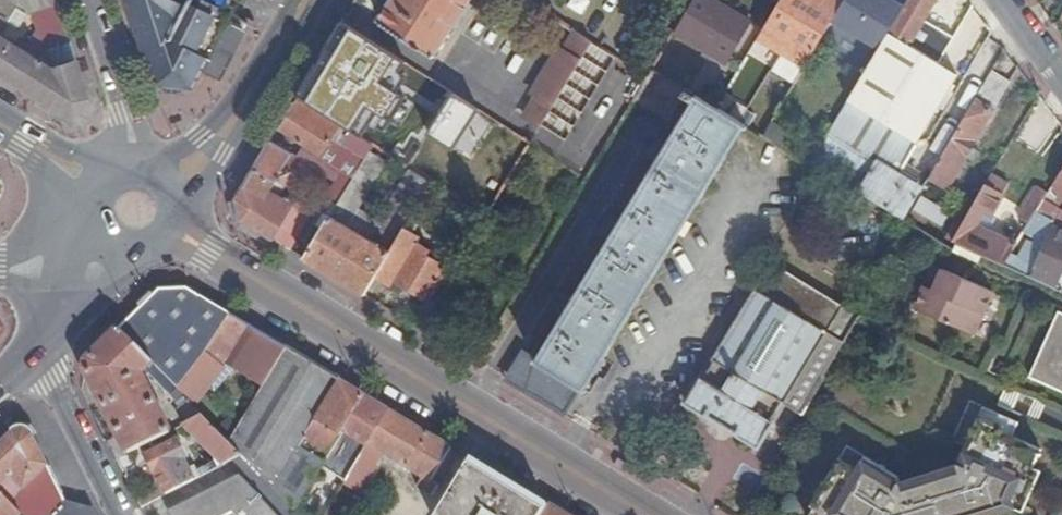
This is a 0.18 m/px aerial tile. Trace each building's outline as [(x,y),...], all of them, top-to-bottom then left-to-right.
[(1,17),(7,22),(16,7),(33,10),(42,36),(68,28),(59,0),(0,0),(0,18),(1,17)] [(232,14),(205,0),(188,0),(185,5),(177,0),(127,0),(156,88),(195,90),(204,72),(219,41),(229,22),(232,14)] [(382,25),(431,56),(466,0),(397,0),(382,25)] [(676,32),(729,62),(753,22),(725,6),(721,12),(701,0),(694,0),(676,32)] [(760,37),(807,65),(834,21),(845,2),(841,0),(782,0),(760,37)] [(834,21),(880,49),(890,32),(906,6),(896,0),(847,0),(845,2),(834,21)] [(890,32),(941,63),(943,61),(955,40),(925,23),(938,0),(909,0),(906,6),(890,32)] [(352,28),(309,99),(352,124),(365,102),(386,115),(400,92),(379,79),(394,53),(352,28)] [(541,126),(592,42),(576,32),(563,53),(558,50),(532,93),(537,96),(525,117),(541,126)] [(880,49),(872,62),(850,99),(919,141),(942,103),(962,71),(943,61),(941,63),(890,32),(880,49)] [(79,121),(91,101),(73,43),(51,51),(57,70),(55,71),(12,44),(15,38),(9,35),(6,41),(0,37),(0,73),(18,84),(34,94),(40,98),(79,121)] [(695,101),(700,96),(654,69),(648,79),(636,99),(669,119),(685,94),(695,101)] [(1007,86),(990,76),(979,97),(995,106),(1007,86)] [(700,96),(695,101),(669,145),(659,160),(621,223),(613,237),(573,301),(565,316),(538,360),(583,387),(585,389),(746,123),(719,106),(700,96)] [(75,127),(79,121),(40,98),(36,105),(75,127)] [(850,99),(813,163),(906,218),(912,207),(919,197),(922,191),(898,176),(919,141),(850,99)] [(977,101),(930,178),(948,189),(995,111),(977,101)] [(279,131),(303,147),(329,163),(354,179),(366,160),(374,146),(351,131),(340,144),(330,139),(337,129),(295,103),(289,114),(279,131)] [(659,160),(669,145),(664,141),(655,149),(659,160)] [(294,155),(272,142),(259,163),(237,200),(243,221),(273,239),(290,249),(310,213),(272,191),(277,181),(294,191),(299,183),(308,188),(320,169),(324,172),(329,163),(303,147),(287,174),(283,171),(294,155)] [(374,146),(366,160),(380,169),(389,155),(374,146)] [(354,179),(306,259),(338,279),(365,295),(379,271),(390,252),(369,240),(378,223),(356,209),(380,169),(366,160),(354,179)] [(399,237),(402,233),(431,183),(405,166),(391,189),(405,197),(386,230),(399,237)] [(964,222),(952,241),(1005,264),(1018,243),(990,229),(997,217),(992,215),(1004,194),(995,189),(998,184),(990,179),(964,222)] [(919,197),(912,207),(942,225),(948,214),(919,197)] [(1056,287),(1061,273),(1061,208),(1046,198),(1044,201),(1030,223),(1018,243),(1005,264),(1056,287)] [(1022,219),(1030,223),(1044,201),(1034,198),(1022,219)] [(958,219),(947,239),(952,241),(964,222),(958,219)] [(613,237),(621,223),(616,220),(607,227),(613,237)] [(407,253),(415,241),(402,233),(399,237),(395,245),(407,253)] [(390,252),(379,271),(428,301),(450,263),(415,241),(407,253),(395,245),(390,252)] [(861,312),(773,259),(712,359),(713,364),(706,376),(702,376),(686,403),(709,417),(708,424),(729,436),(731,437),(734,432),(759,447),(775,420),(778,421),(788,404),(800,412),(861,312)] [(935,289),(944,269),(936,265),(927,286),(935,289)] [(995,291),(944,269),(935,289),(927,286),(917,308),(976,334),(995,291)] [(158,292),(119,331),(152,364),(177,390),(178,391),(178,389),(209,350),(211,347),(231,316),(206,301),(186,289),(158,292)] [(565,316),(573,301),(569,298),(559,305),(565,316)] [(1059,309),(1030,375),(1061,388),(1061,310),(1059,309)] [(261,334),(231,316),(211,347),(227,356),(224,362),(264,389),(287,350),(261,334)] [(152,364),(119,331),(86,363),(84,372),(118,437),(108,442),(118,460),(171,433),(141,376),(152,364)] [(209,350),(178,389),(198,405),(225,372),(215,363),(218,357),(209,350)] [(344,384),(337,380),(326,374),(303,360),(287,350),(264,389),(259,397),(238,429),(235,435),(229,444),(242,457),(296,513),(326,464),(332,454),(366,398),(344,384)] [(538,360),(525,352),(507,381),(556,409),(565,415),(583,387),(538,360)] [(238,429),(259,397),(252,391),(232,425),(238,429)] [(377,404),(366,398),(332,454),(326,464),(350,478),(389,412),(377,404)] [(202,416),(189,403),(179,410),(191,423),(202,416)] [(985,404),(982,412),(1005,423),(1003,429),(1013,434),(1019,420),(985,404)] [(433,438),(389,412),(350,478),(343,488),(360,498),(378,467),(374,464),(380,453),(424,478),(419,487),(435,497),(460,454),(433,438)] [(982,412),(959,462),(900,481),(899,476),(864,457),(856,471),(839,462),(813,508),(817,510),(825,514),(986,514),(999,511),(1015,505),(1013,498),(1016,487),(1022,489),(1033,467),(1041,447),(1013,434),(1003,429),(1005,423),(982,412)] [(191,423),(185,426),(219,462),(206,469),(209,475),(228,465),(242,457),(229,444),(224,439),(202,416),(191,423)] [(0,449),(0,493),(22,514),(97,514),(94,508),(66,503),(31,434),(31,431),(19,428),(18,431),(0,449)] [(229,432),(224,439),(229,444),(235,435),(229,432)] [(147,457),(167,496),(201,479),(197,471),(195,468),(190,471),(185,460),(186,459),(177,441),(147,457)] [(296,513),(242,457),(228,465),(239,477),(275,514),(299,514),(296,513)] [(209,475),(206,469),(204,467),(197,471),(201,479),(209,475)] [(1040,470),(1033,467),(1022,489),(1016,487),(1013,498),(1015,505),(1023,508),(1040,470)] [(469,469),(441,514),(545,514),(509,493),(469,469)] [(235,514),(275,514),(239,477),(169,513),(170,514),(231,514),(234,514),(235,514)] [(0,493),(0,514),(22,514),(0,493)]
